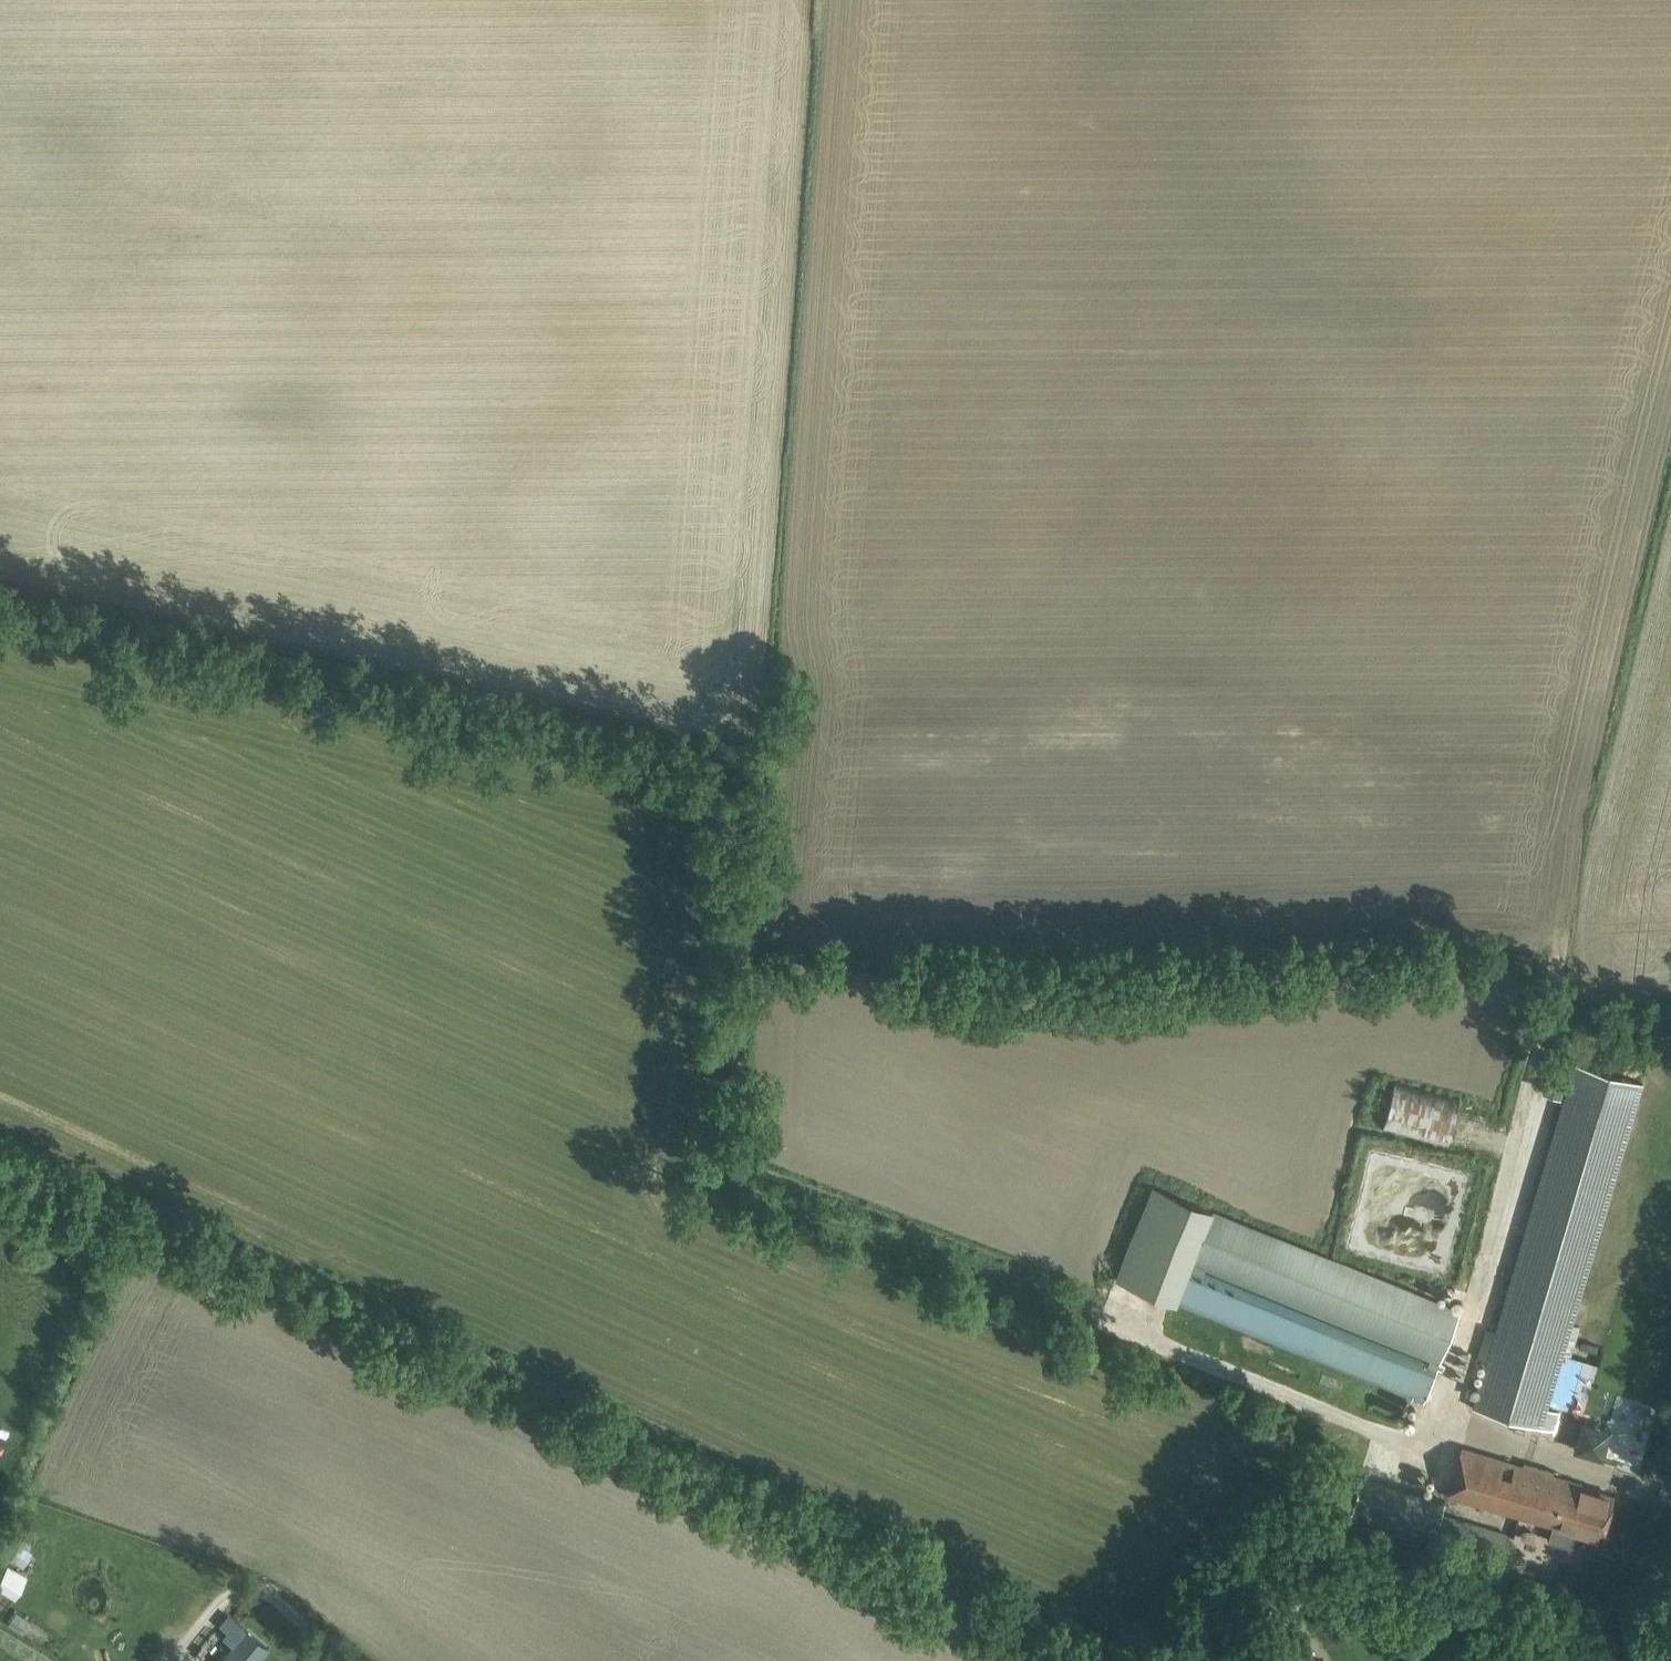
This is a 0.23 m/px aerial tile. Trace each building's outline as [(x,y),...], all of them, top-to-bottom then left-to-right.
[(1475,1400),(1473,1407),(1543,1427),(1545,1420),(1550,1403),(1562,1360),(1565,1352),(1565,1350),(1572,1327),(1643,1081),(1573,1061),(1528,1217),(1495,1330),(1490,1347),(1475,1400)] [(1447,1145),(1459,1097),(1395,1081),(1383,1129),(1447,1145)] [(1416,1173),(1404,1172),(1403,1184),(1452,1189),(1454,1165),(1417,1161),(1416,1173)] [(1211,1209),(1190,1263),(1206,1269),(1439,1363),(1461,1307),(1332,1256),(1326,1254),(1211,1209)] [(1190,1263),(1175,1303),(1424,1403),(1439,1365),(1205,1271),(1206,1269),(1190,1263)] [(1460,1447),(1446,1494),(1518,1516),(1527,1518),(1547,1524),(1552,1526),(1547,1541),(1595,1555),(1600,1540),(1601,1537),(1613,1495),(1581,1486),(1582,1483),(1460,1447)] [(1434,1535),(1444,1500),(1360,1476),(1350,1511),(1434,1535)] [(1436,1538),(1499,1557),(1507,1532),(1444,1513),(1436,1538)] [(16,1600),(29,1575),(9,1564),(0,1580),(0,1591),(16,1600)] [(1565,1569),(1559,1575),(1561,1584),(1570,1586),(1576,1580),(1573,1571),(1565,1569)] [(228,1614),(219,1624),(228,1632),(237,1621),(228,1614)] [(237,1621),(228,1632),(224,1637),(234,1645),(220,1660),(256,1660),(268,1647),(237,1621)]
